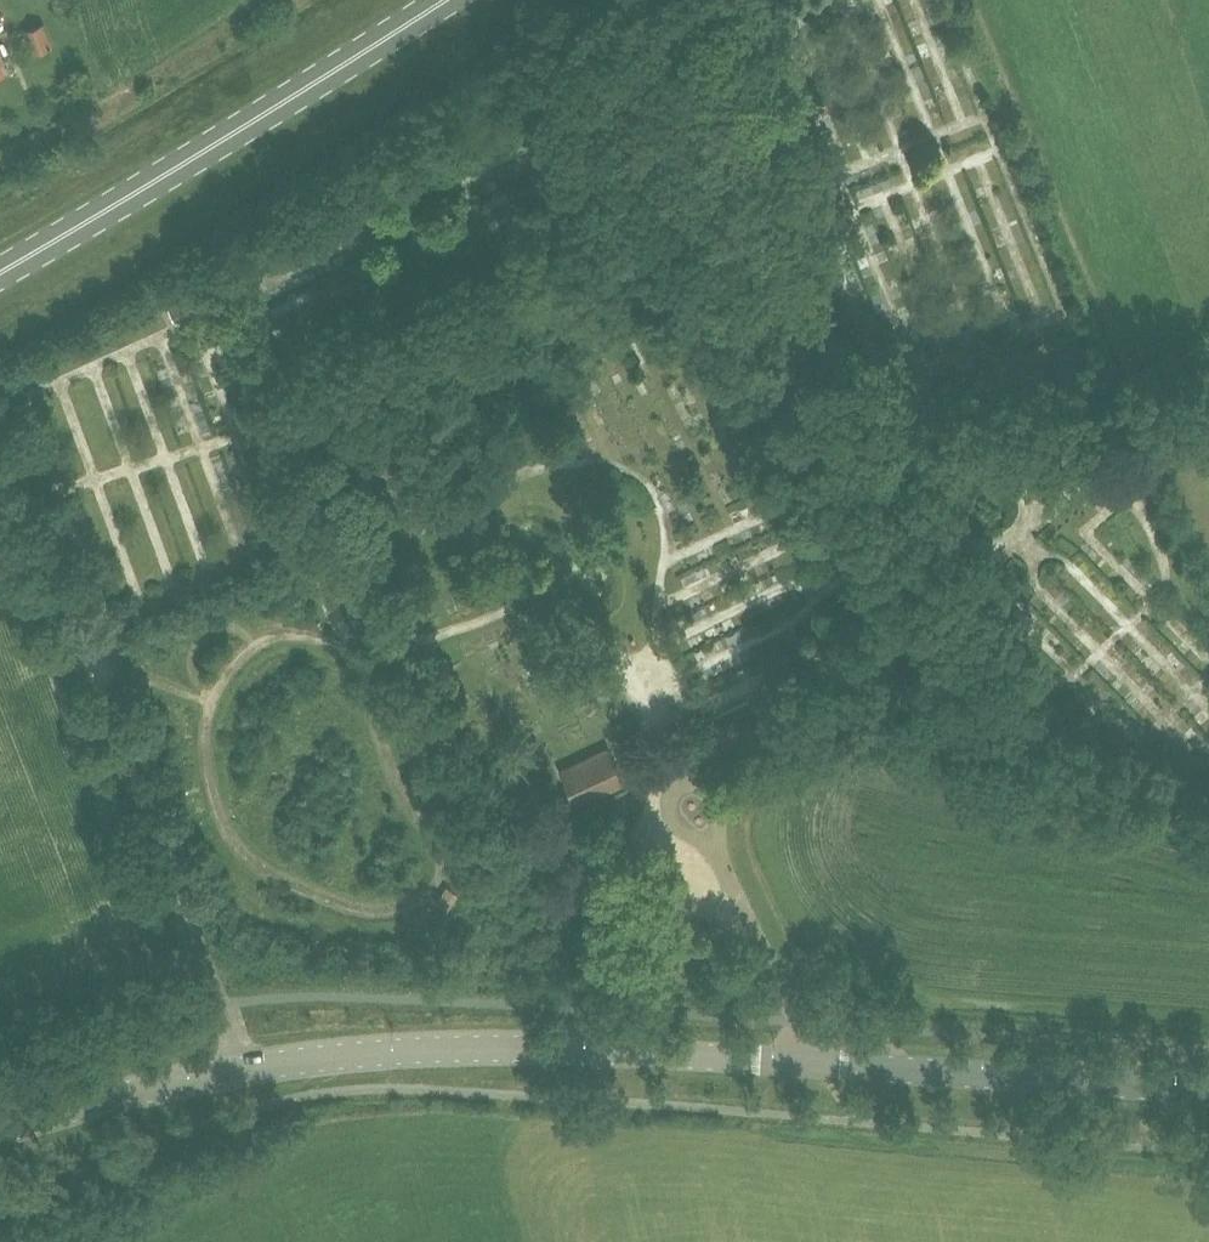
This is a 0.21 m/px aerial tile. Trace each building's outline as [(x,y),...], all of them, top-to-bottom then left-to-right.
[(25,29),(34,52),(52,45),(43,22),(25,29)] [(624,781),(608,748),(563,768),(579,802),(624,781)]
